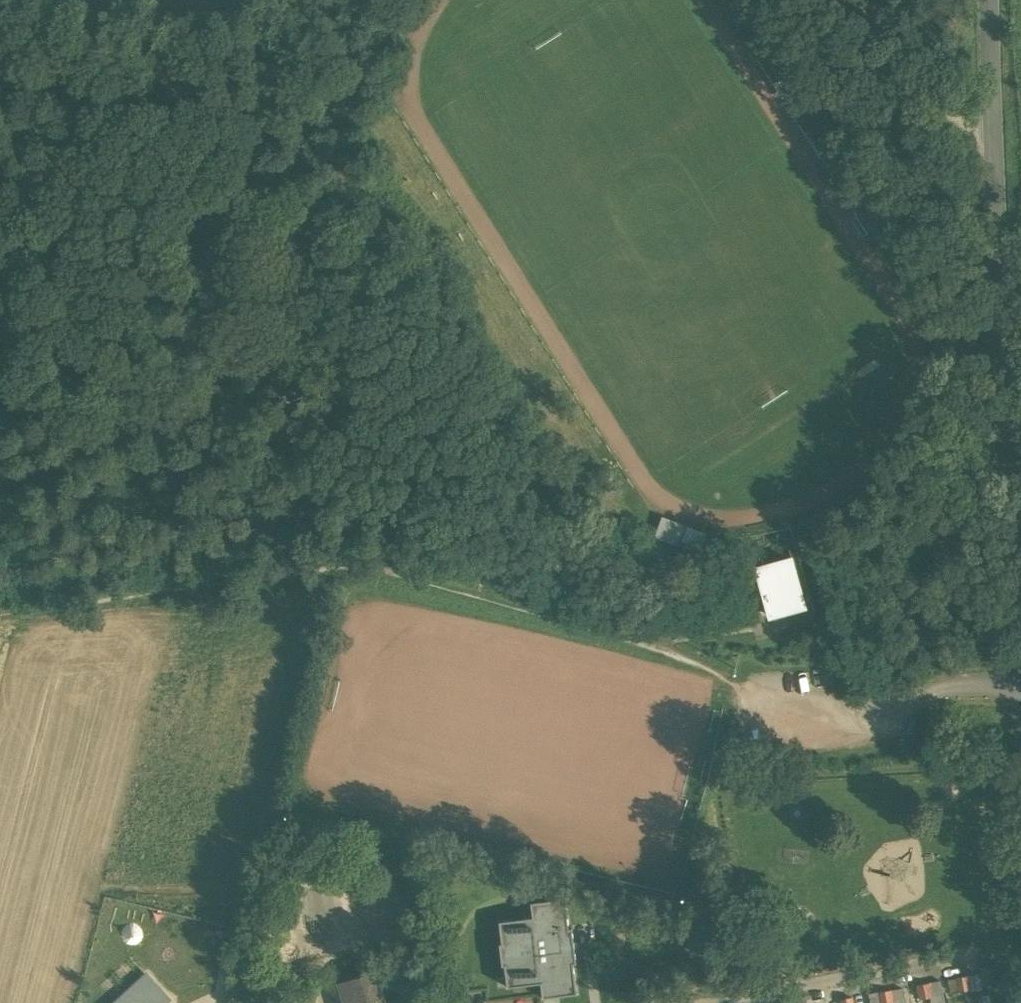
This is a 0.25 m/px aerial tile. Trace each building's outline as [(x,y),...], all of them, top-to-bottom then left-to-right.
[(696,552),(704,532),(663,514),(654,535),(696,552)] [(793,555),(755,566),(769,618),(808,608),(793,555)] [(542,998),(576,994),(573,964),(576,964),(572,927),(569,927),(566,897),(531,901),(533,918),(500,921),(507,986),(541,982),(542,998)] [(132,944),(138,941),(141,935),(140,929),(136,924),(129,923),(123,925),(120,931),(121,938),(126,943),(132,944)] [(375,970),(337,982),(344,1002),(386,1002),(375,970)] [(171,1000),(147,973),(115,1002),(168,1002),(171,1000)] [(979,973),(968,975),(971,988),(982,986),(979,973)] [(968,975),(956,977),(958,991),(971,988),(968,975)] [(932,996),(934,1002),(946,1002),(942,980),(930,982),(932,996)] [(930,982),(917,984),(920,998),(932,996),(930,982)] [(891,989),(894,1002),(905,1002),(901,987),(891,989)] [(879,992),(881,1002),(894,1002),(891,989),(879,992)] [(879,992),(869,994),(870,1002),(881,1002),(879,992)]
